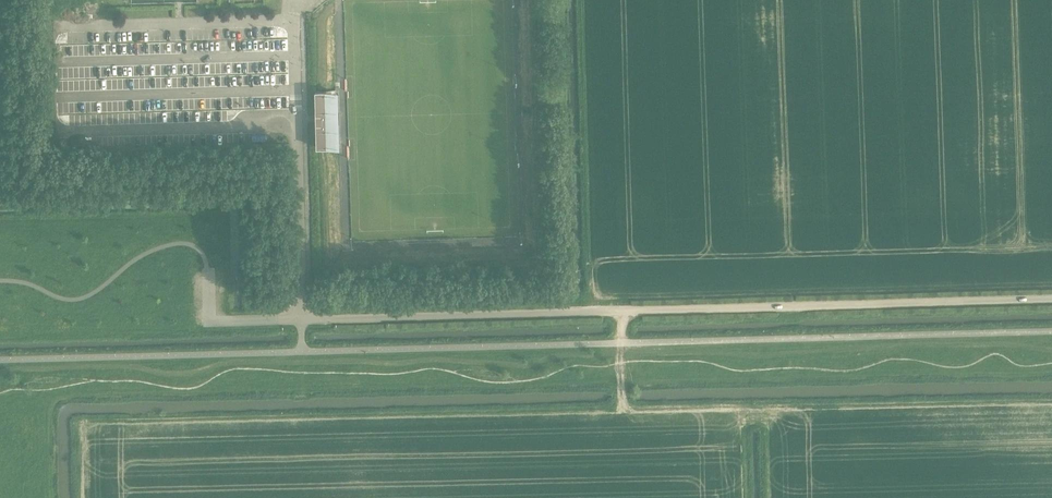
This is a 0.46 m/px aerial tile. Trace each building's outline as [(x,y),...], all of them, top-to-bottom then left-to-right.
[(316,91),(317,114),(317,148),(341,148),(339,90),(316,91)]
